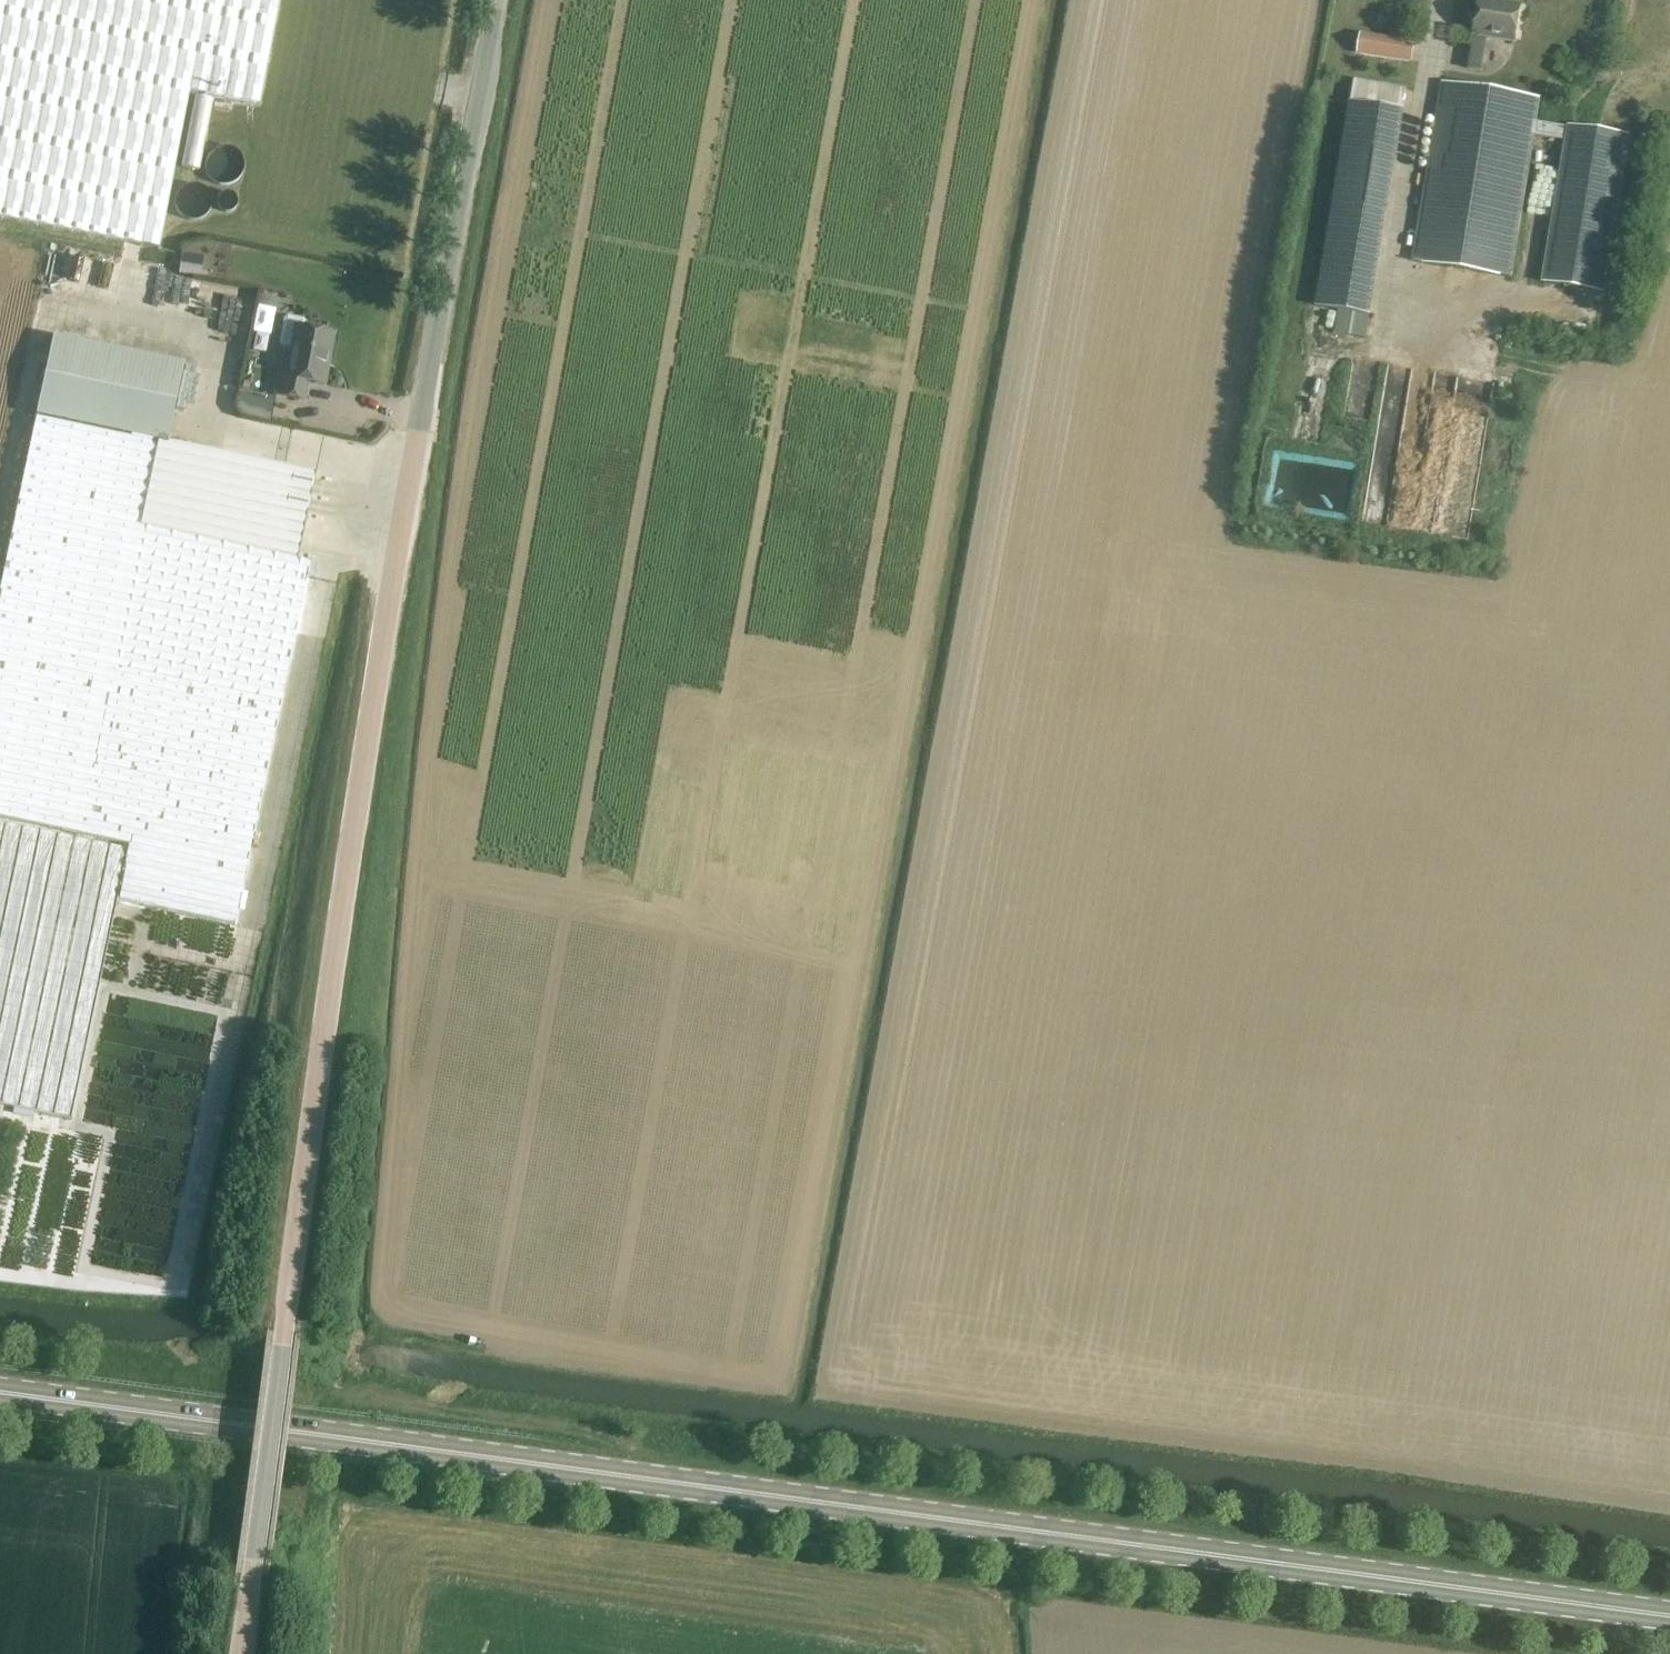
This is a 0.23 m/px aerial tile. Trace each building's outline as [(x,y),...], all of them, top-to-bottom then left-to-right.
[(161,250),(190,93),(260,106),(280,0),(0,0),(0,219),(161,250)] [(1516,41),(1521,7),(1479,0),(1474,34),(1469,69),(1482,71),(1488,37),(1516,41)] [(1360,33),(1357,54),(1394,60),(1397,40),(1360,33)] [(1534,79),(1519,82),(1522,96),(1536,94),(1534,79)] [(1443,84),(1440,106),(1414,261),(1510,277),(1533,136),(1566,141),(1544,282),(1604,292),(1631,136),(1568,125),(1568,128),(1536,122),(1539,99),(1443,84)] [(1350,102),(1347,124),(1316,306),(1369,315),(1403,111),(1350,102)] [(205,258),(192,246),(178,276),(202,280),(205,258)] [(265,290),(241,285),(236,311),(259,315),(265,290)] [(282,347),(292,349),(289,362),(281,360),(274,395),(304,400),(307,383),(324,386),(324,385),(320,384),(326,356),(329,356),(334,334),(305,329),(306,322),(304,319),(288,315),(284,318),(279,343),(282,347)] [(71,1120),(114,917),(117,902),(236,927),(246,870),(307,578),(313,579),(316,564),(310,562),(297,560),(315,474),(307,472),(169,444),(186,364),(54,335),(38,418),(0,595),(0,1106),(71,1120)] [(239,412),(275,420),(279,400),(243,392),(239,412)]
